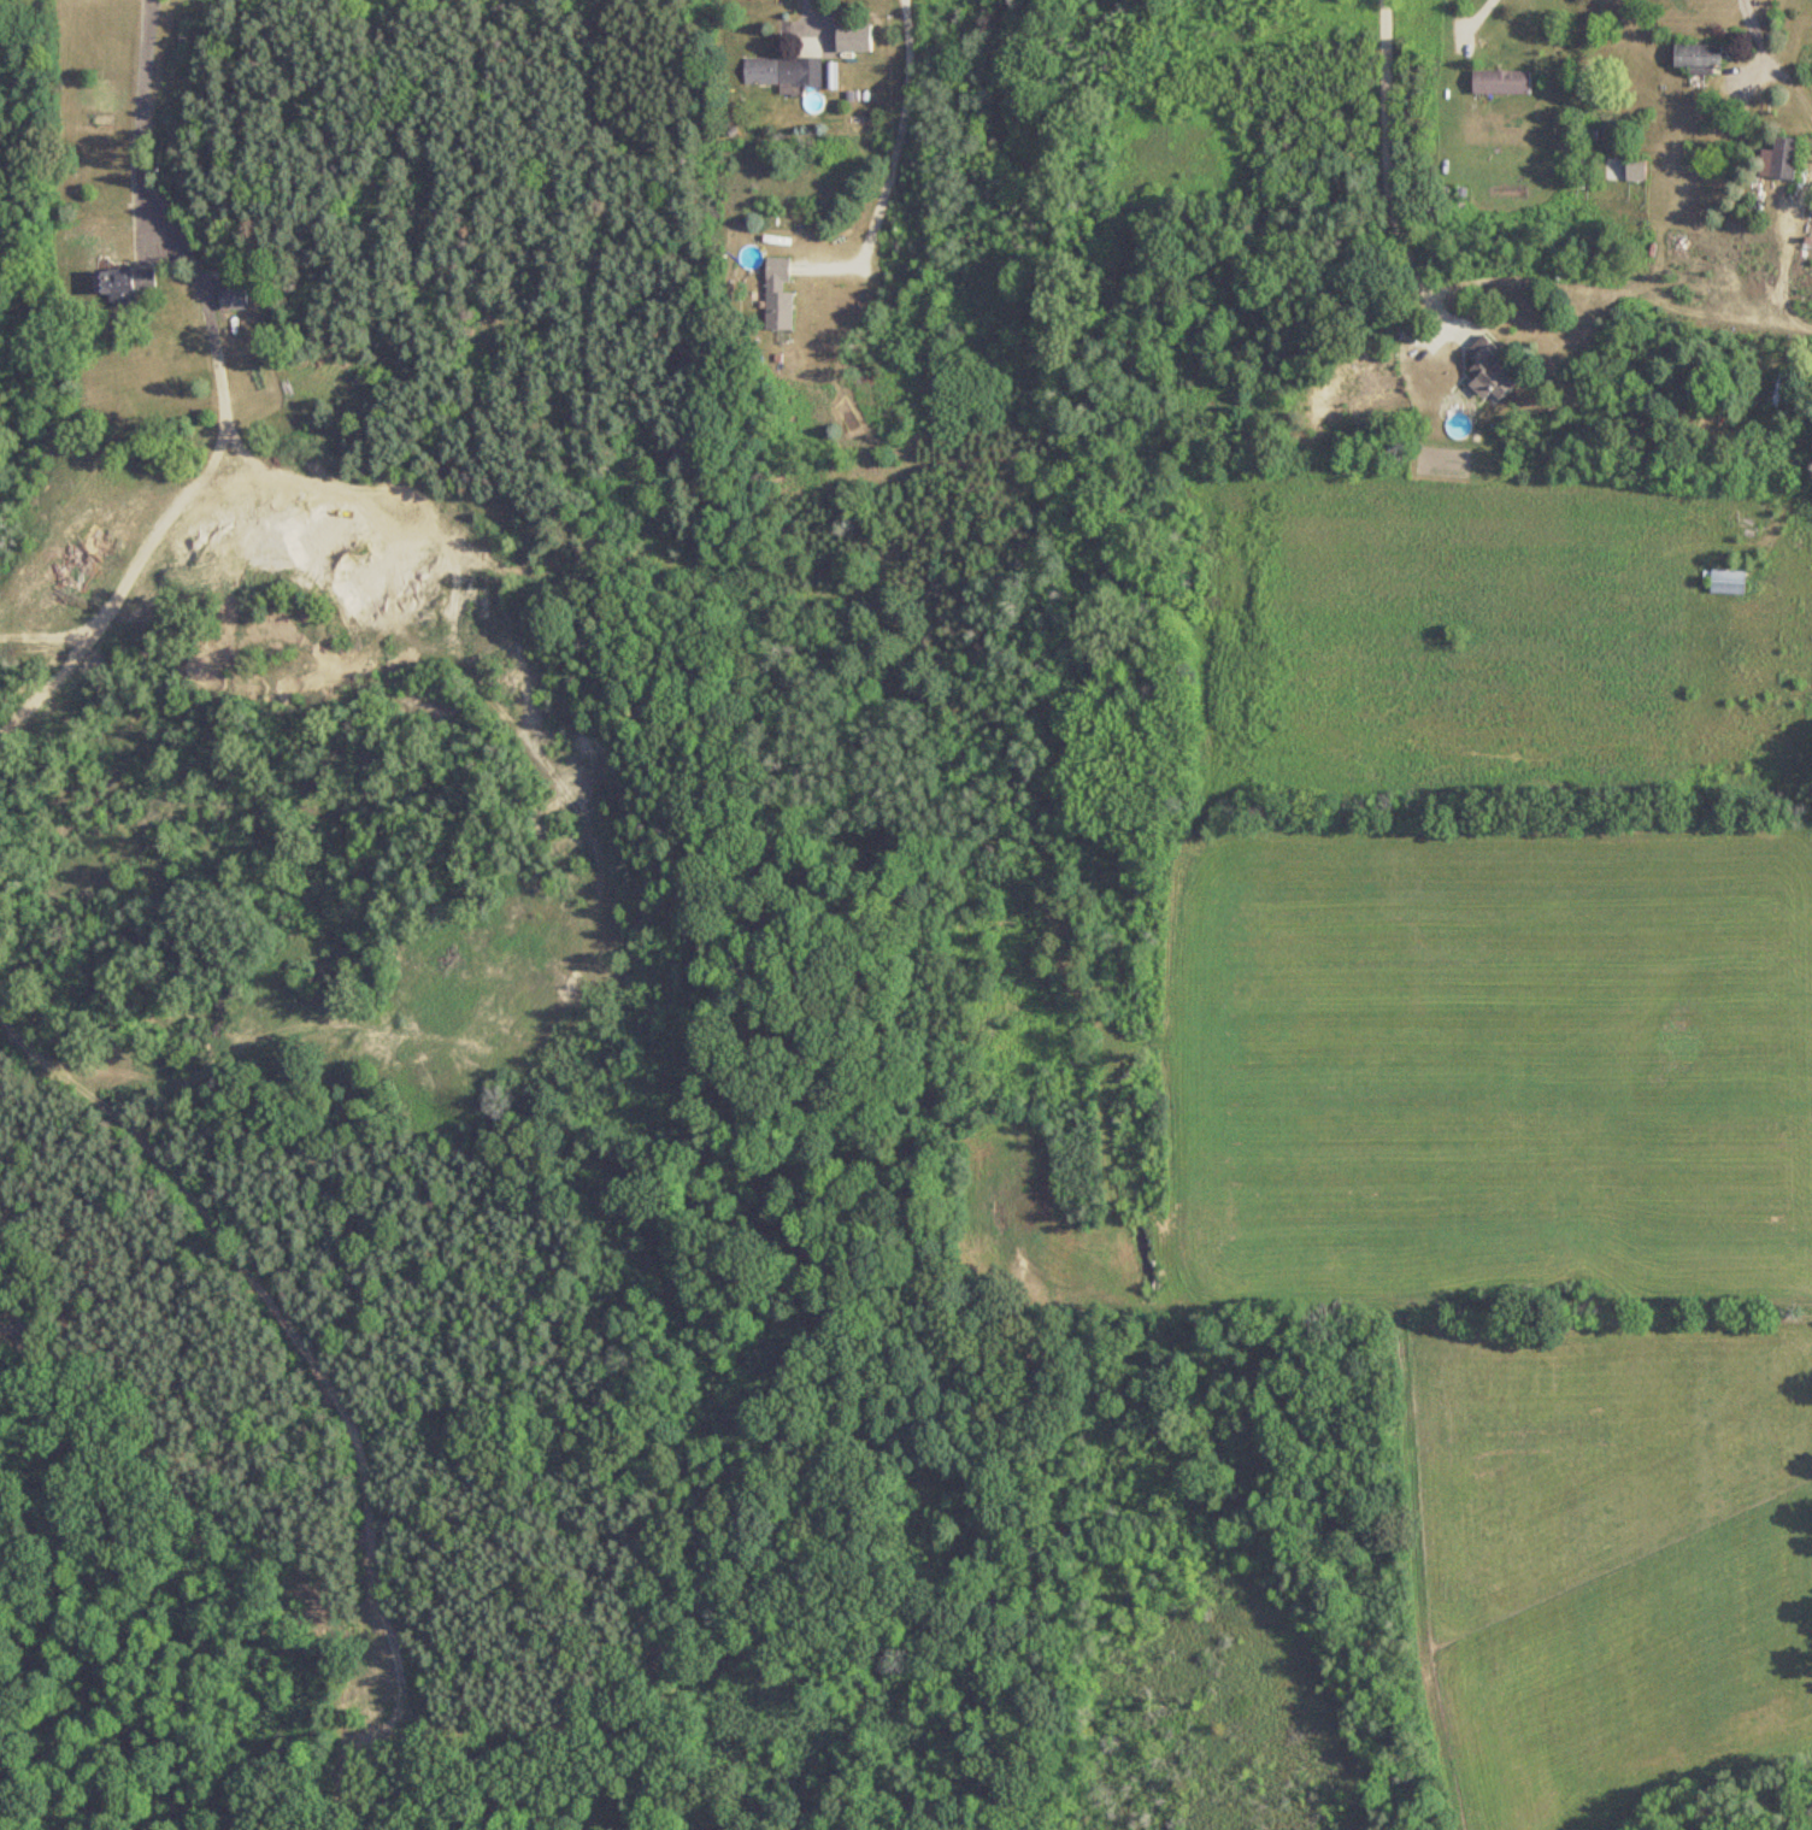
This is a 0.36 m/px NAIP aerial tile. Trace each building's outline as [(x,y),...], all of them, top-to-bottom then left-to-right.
[(837,52),(872,52),(872,25),(837,25),(837,52)] [(1722,45),(1675,45),(1675,71),(1722,71),(1722,45)] [(821,58),(745,58),(745,86),(821,86),(821,58)] [(1531,70),(1473,70),(1473,94),(1531,94),(1531,70)] [(1800,139),(1774,137),(1773,178),(1798,179),(1800,139)] [(1644,180),(1644,164),(1627,164),(1627,181),(1644,180)] [(793,292),(788,292),(788,258),(767,259),(767,330),(793,330),(793,292)] [(155,269),(94,270),(94,306),(136,305),(136,290),(156,289),(155,269)] [(1470,385),(1485,401),(1490,396),(1498,403),(1517,383),(1491,358),(1500,349),(1485,335),(1466,353),(1477,364),(1470,371),(1477,378),(1470,385)] [(1770,405),(1779,407),(1789,376),(1780,373),(1770,405)] [(1747,572),(1712,570),(1711,594),(1746,596),(1747,572)]
